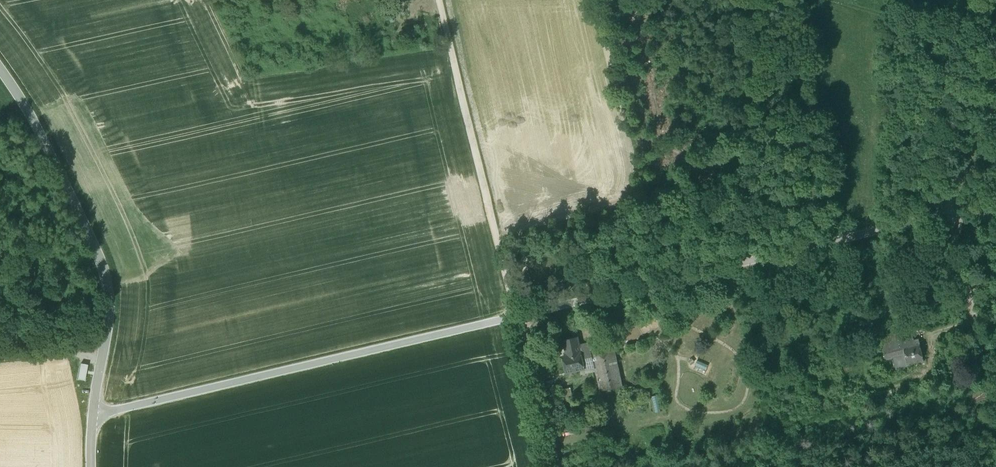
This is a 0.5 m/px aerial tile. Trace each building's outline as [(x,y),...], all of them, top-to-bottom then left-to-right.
[(912,331),(881,338),(882,344),(913,337),(912,331)] [(908,364),(924,360),(920,344),(913,346),(912,342),(915,342),(914,340),(913,337),(882,344),(886,359),(894,357),(906,354),(908,364)] [(597,371),(602,391),(623,386),(613,346),(592,351),(590,343),(580,345),(578,338),(564,341),(568,355),(564,356),(567,373),(581,370),(596,366),(597,371)] [(859,343),(862,354),(873,351),(870,341),(859,343)] [(906,354),(894,357),(897,369),(908,366),(908,364),(906,354)] [(814,359),(817,368),(825,366),(822,356),(814,359)] [(695,366),(706,370),(707,364),(696,361),(695,366)] [(581,375),(597,371),(596,366),(581,370),(581,375)] [(773,367),(769,373),(778,378),(780,374),(774,371),(775,369),(773,367)] [(571,388),(559,391),(562,402),(574,400),(571,388)] [(638,459),(637,453),(613,459),(615,466),(631,463),(631,461),(638,459)]
